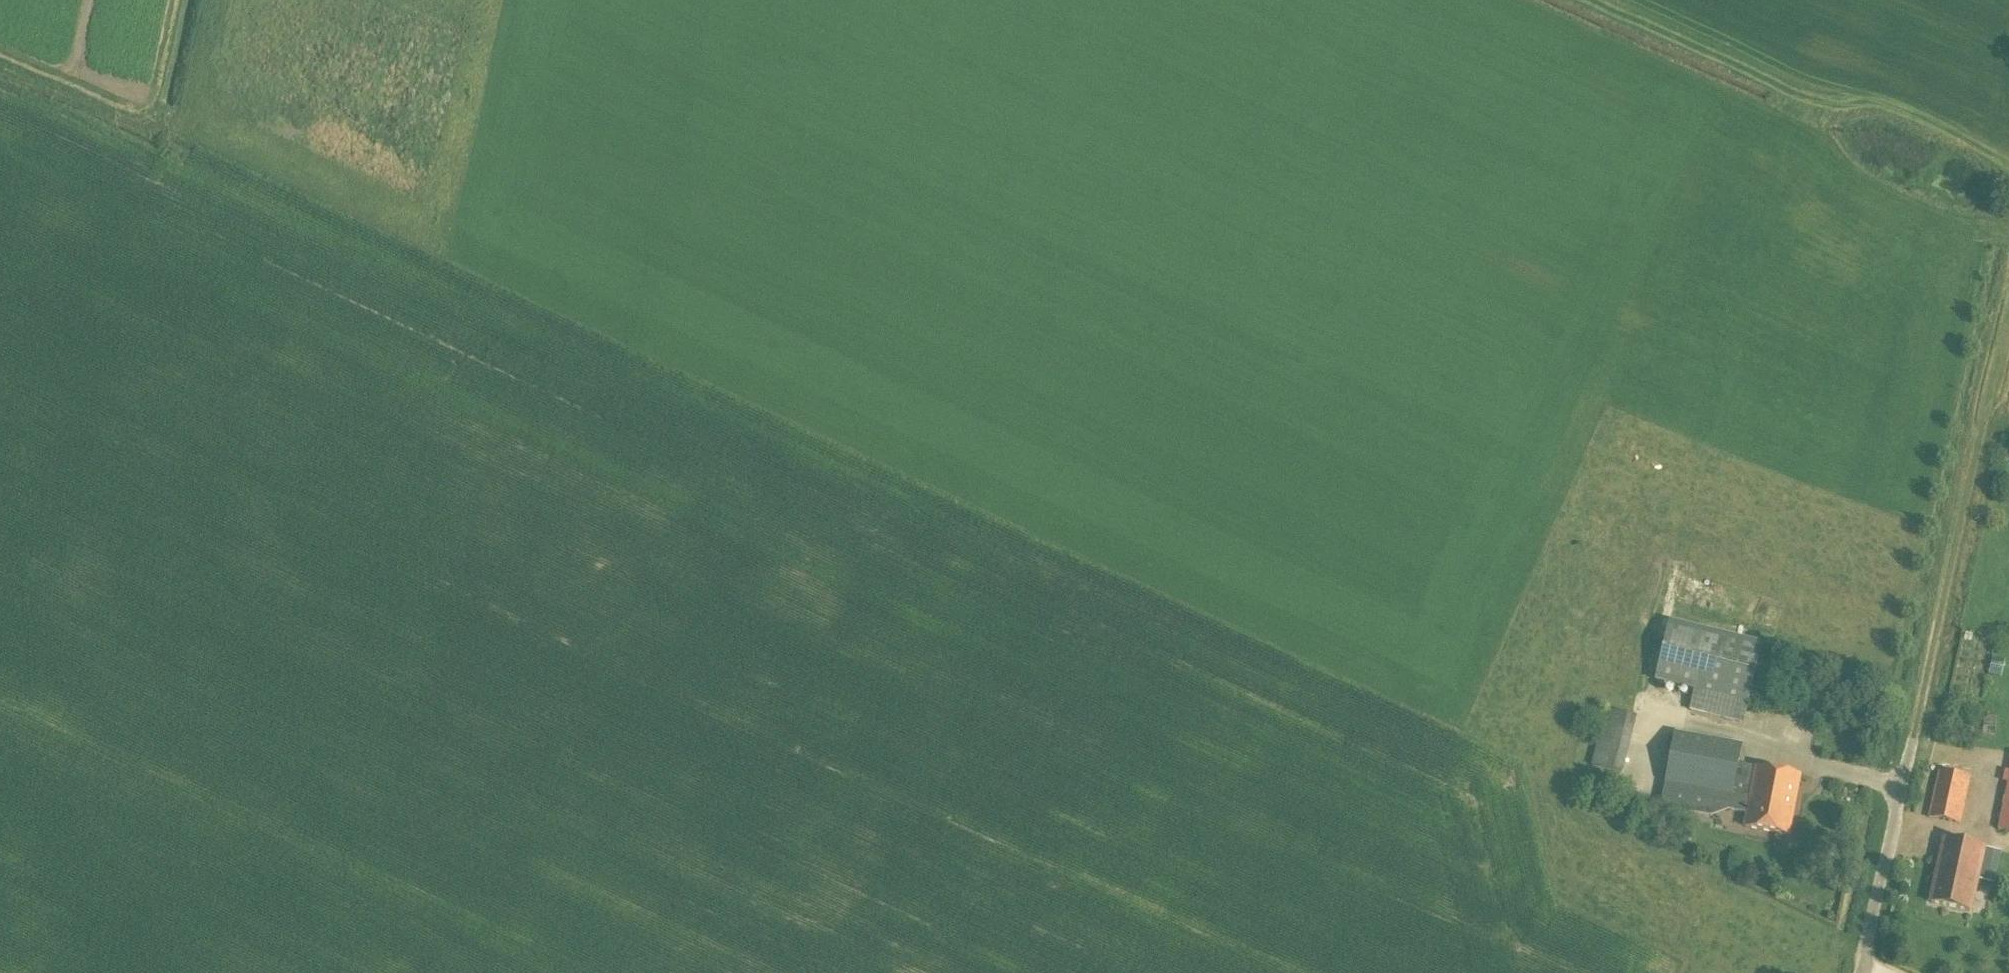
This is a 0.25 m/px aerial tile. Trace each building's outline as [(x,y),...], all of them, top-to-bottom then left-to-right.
[(1694,692),(1689,711),(1744,724),(1763,646),(1670,623),(1656,682),(1694,692)] [(1592,766),(1623,773),(1637,718),(1606,710),(1592,766)] [(1748,814),(1746,828),(1788,836),(1800,776),(1739,765),(1743,745),(1676,732),(1661,809),(1729,821),(1731,811),(1748,814)] [(1929,817),(1961,824),(1971,778),(1939,771),(1929,817)] [(2008,832),(2008,776),(1997,830),(2008,832)] [(1986,848),(1944,839),(1929,902),(1972,912),(1986,848)]
